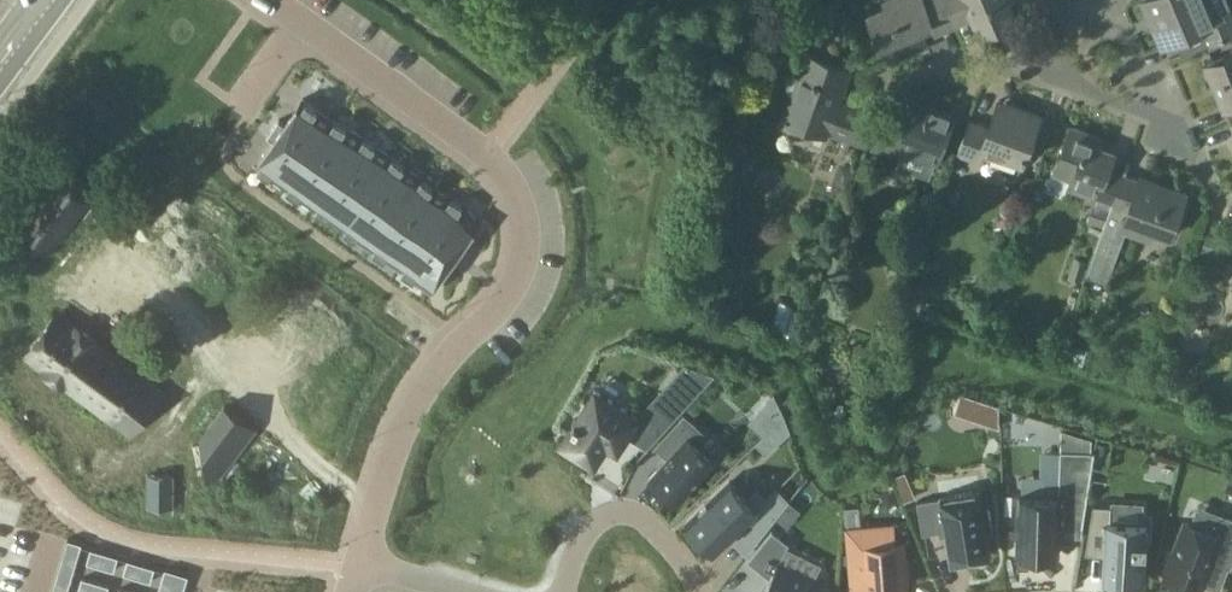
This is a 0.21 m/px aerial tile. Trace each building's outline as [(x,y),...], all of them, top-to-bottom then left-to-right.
[(943,0),(901,0),(901,1),(868,15),(880,43),(882,43),(890,63),(930,46),(922,25),(930,22),(934,35),(955,26),(943,0)] [(955,26),(973,18),(979,33),(1015,17),(1008,0),(943,0),(955,26)] [(1148,9),(1151,8),(1158,24),(1154,26),(1162,44),(1175,38),(1182,55),(1211,43),(1231,34),(1231,10),(1230,7),(1215,13),(1209,0),(1144,0),(1148,9)] [(806,57),(787,111),(785,118),(864,146),(876,110),(839,96),(849,69),(808,54),(809,51),(792,45),(789,51),(806,57)] [(1231,121),(1231,51),(1205,62),(1223,107),(1224,106),(1231,121)] [(273,139),(255,164),(431,290),(478,224),(303,98),(285,123),(279,118),(267,135),(273,139)] [(882,112),(869,147),(902,159),(906,149),(936,159),(953,114),(911,99),(904,120),(882,112)] [(989,124),(969,117),(956,153),(981,162),(986,149),(1021,162),(1038,113),(998,99),(989,124)] [(1100,137),(1071,126),(1055,168),(1073,175),(1069,186),(1090,194),(1087,201),(1109,209),(1122,172),(1107,166),(1111,155),(1096,149),(1100,137)] [(1185,192),(1140,176),(1140,177),(1123,171),(1122,172),(1109,209),(1086,273),(1107,280),(1125,229),(1149,238),(1154,227),(1170,233),(1185,192)] [(54,177),(18,224),(21,244),(32,252),(51,250),(87,202),(84,184),(73,175),(54,177)] [(702,251),(710,233),(698,228),(690,246),(702,251)] [(1220,257),(1226,239),(1209,234),(1203,251),(1220,257)] [(837,279),(845,257),(833,252),(825,275),(837,279)] [(1086,261),(1075,258),(1068,279),(1079,282),(1086,261)] [(676,277),(674,291),(691,295),(695,282),(676,277)] [(928,288),(916,284),(909,303),(922,307),(928,288)] [(808,309),(780,299),(770,326),(799,336),(808,309)] [(58,312),(26,355),(114,422),(132,435),(133,434),(131,433),(162,392),(163,394),(164,393),(147,379),(58,312)] [(673,386),(650,411),(667,426),(690,401),(673,386)] [(574,424),(563,441),(569,444),(579,451),(594,460),(607,440),(617,446),(636,416),(596,390),(591,397),(585,406),(577,419),(575,417),(572,422),(574,424)] [(783,411),(777,396),(774,395),(765,404),(781,418),(784,415),(783,411)] [(992,402),(985,422),(1000,427),(999,405),(992,402)] [(224,405),(201,435),(206,470),(217,478),(255,428),(224,405)] [(649,477),(677,503),(716,460),(704,449),(705,447),(701,444),(700,446),(694,440),(702,431),(684,415),(683,416),(684,416),(687,418),(681,424),(678,422),(657,445),(668,456),(649,477)] [(156,425),(149,433),(166,447),(173,439),(156,425)] [(1091,450),(1091,437),(1090,437),(1089,436),(1060,428),(1060,449),(1091,450)] [(1020,494),(1018,552),(1057,554),(1058,525),(1083,525),(1094,450),(1091,450),(1060,449),(1059,496),(1020,494)] [(905,470),(893,474),(904,500),(916,495),(905,470)] [(146,507),(173,507),(173,503),(173,475),(173,473),(147,473),(147,475),(146,507)] [(753,545),(788,500),(776,487),(765,497),(757,488),(746,498),(730,481),(688,521),(693,526),(689,529),(706,547),(710,544),(714,549),(736,528),(753,545)] [(946,495),(917,500),(922,533),(938,530),(947,529),(952,559),(990,552),(986,529),(991,528),(991,530),(992,530),(989,507),(987,507),(987,508),(983,509),(979,490),(946,495)] [(1093,504),(1085,552),(1105,553),(1104,578),(1142,580),(1146,522),(1147,501),(1111,499),(1111,505),(1093,504)] [(860,522),(858,506),(845,507),(846,523),(860,522)] [(1231,563),(1231,518),(1218,513),(1211,530),(1186,520),(1174,551),(1168,549),(1160,570),(1166,572),(1165,577),(1198,590),(1210,558),(1231,566),(1231,564),(1231,563)] [(899,543),(874,545),(872,528),(849,530),(853,576),(867,575),(869,591),(903,591),(899,543)] [(748,559),(770,576),(762,591),(826,591),(829,587),(779,562),(789,542),(772,529),(748,559)] [(52,591),(67,591),(82,542),(68,538),(52,591)] [(91,548),(87,562),(114,570),(118,556),(91,548)] [(128,559),(123,573),(151,581),(155,567),(128,559)] [(158,591),(173,591),(179,572),(165,568),(158,591)] [(77,591),(107,591),(109,585),(82,577),(77,591)]
